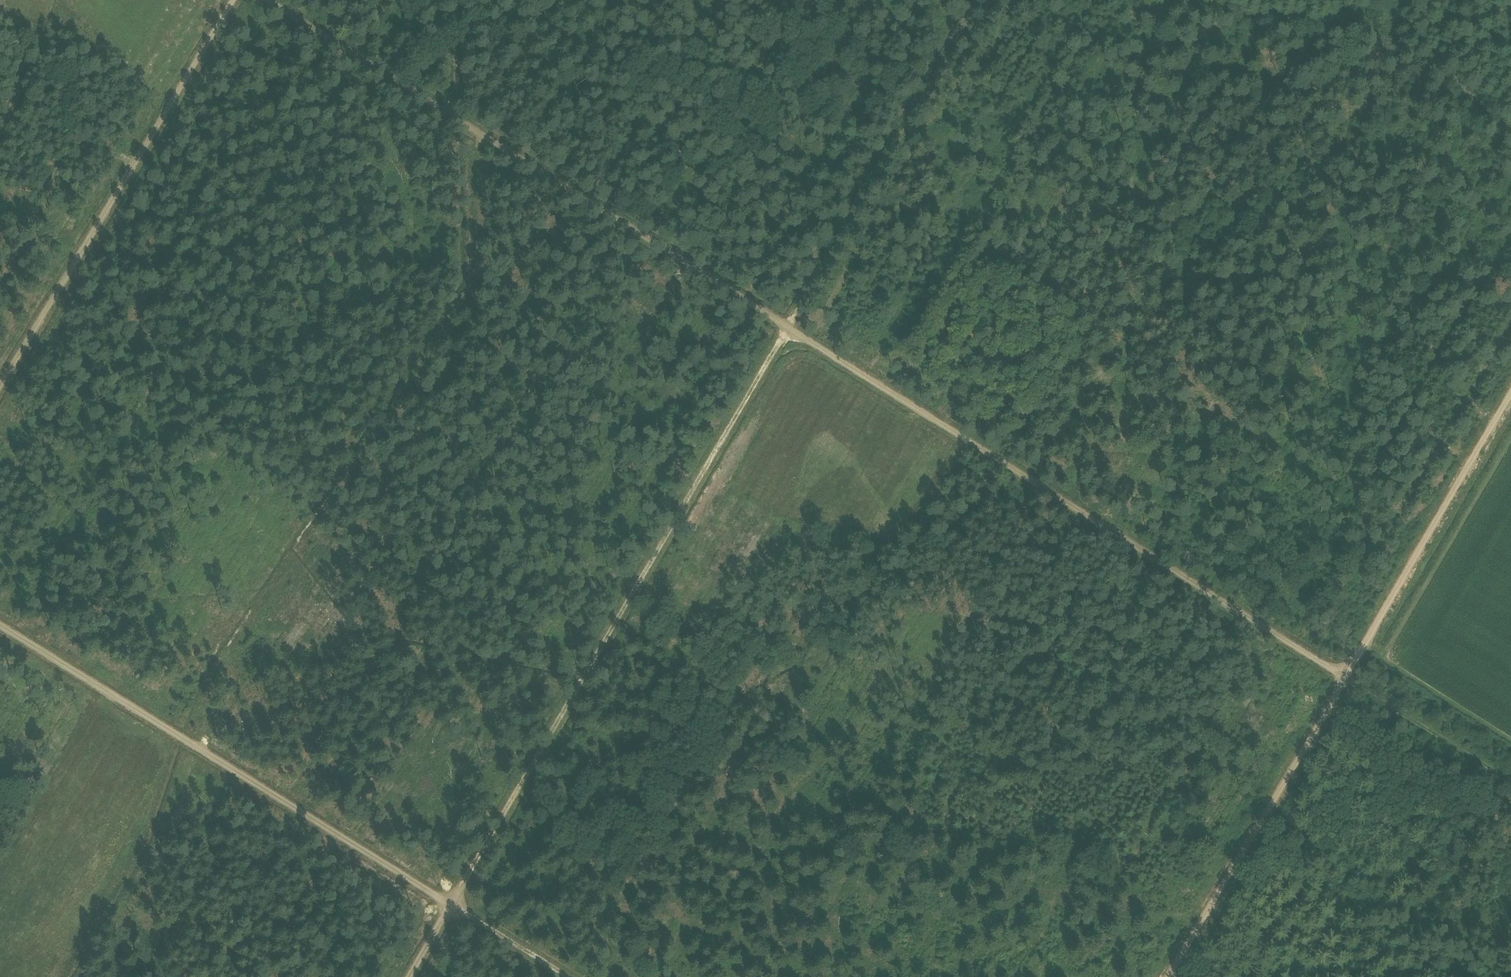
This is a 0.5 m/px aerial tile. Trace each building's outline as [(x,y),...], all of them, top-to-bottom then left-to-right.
[(559,740),(565,744),(571,733),(565,730),(559,740)]
